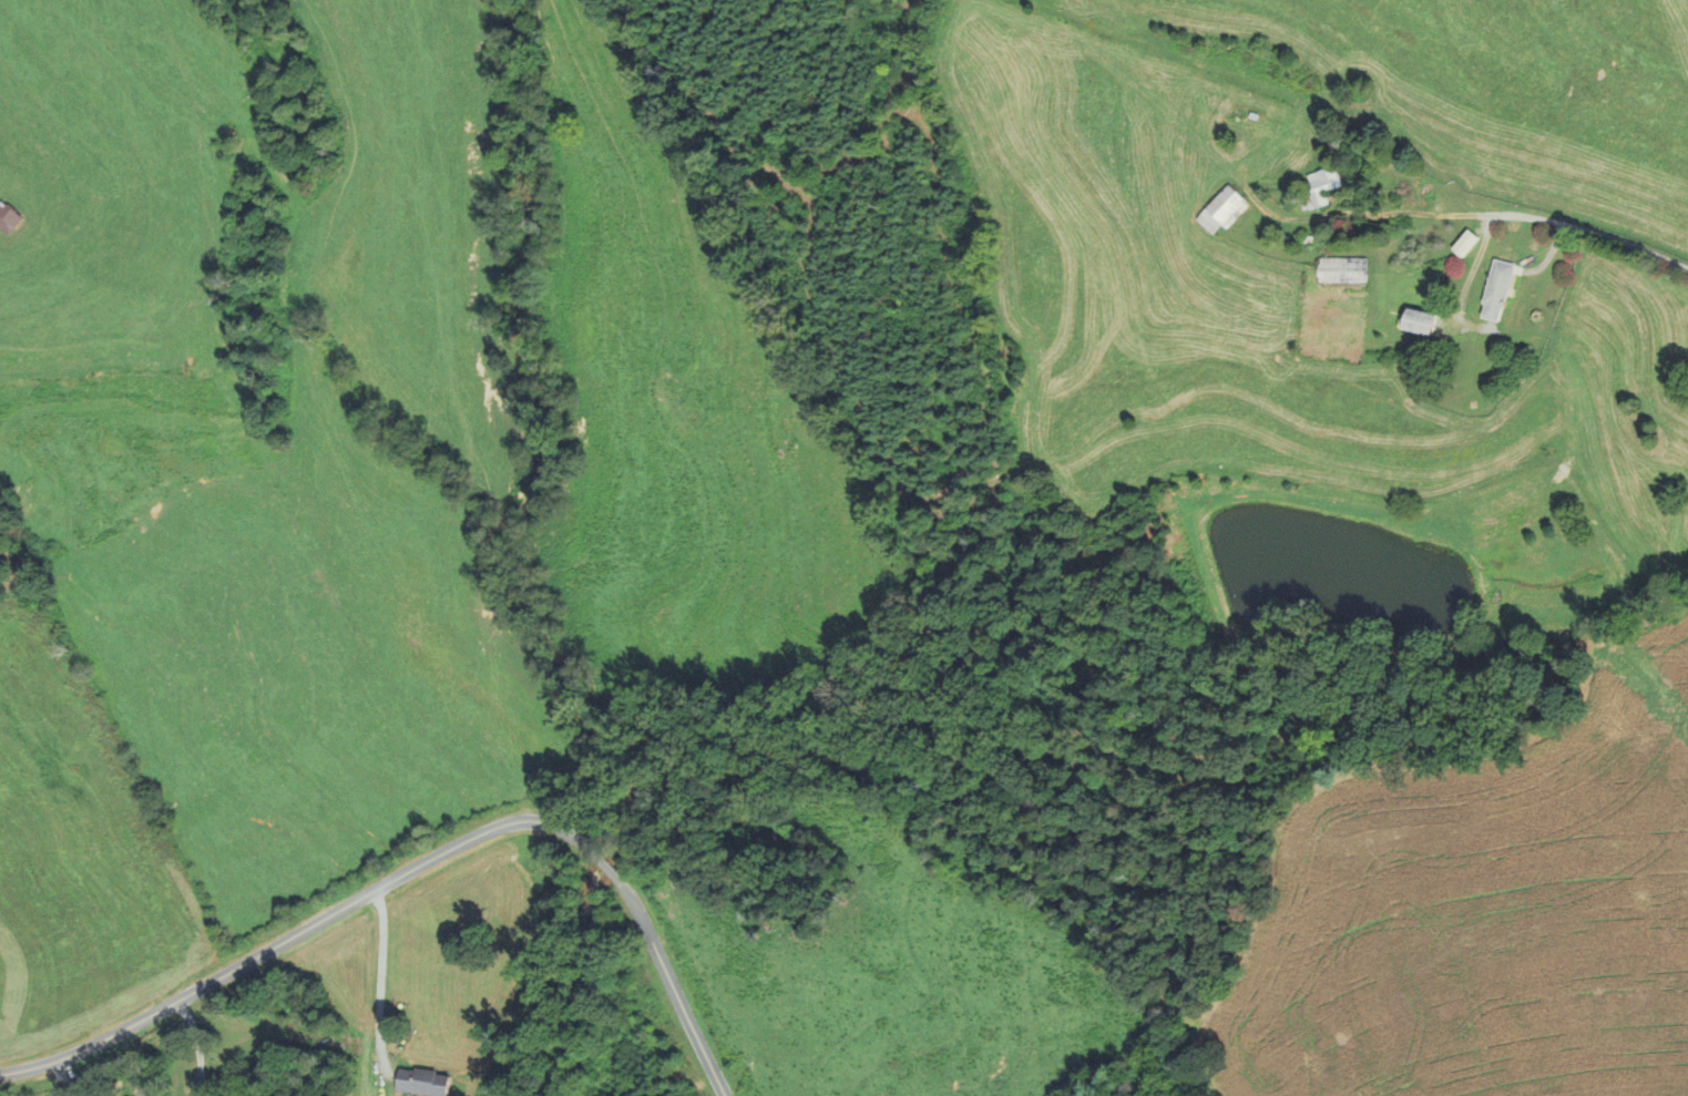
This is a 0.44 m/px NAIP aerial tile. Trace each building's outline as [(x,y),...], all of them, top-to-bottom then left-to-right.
[(1304,174),(1310,195),(1299,198),(1302,211),(1328,204),(1324,191),(1341,186),(1335,165),(1304,174)] [(1217,224),(1221,229),(1245,205),(1224,184),(1191,217),(1208,233),(1217,224)] [(1479,238),(1466,228),(1450,248),(1463,259),(1479,238)] [(1318,282),(1367,282),(1367,256),(1318,256),(1318,282)] [(1515,263),(1494,257),(1480,317),(1500,322),(1515,263)] [(1433,335),(1438,313),(1404,307),(1399,329),(1433,335)] [(430,1095),(450,1095),(453,1073),(394,1068),(392,1093),(430,1095)]
